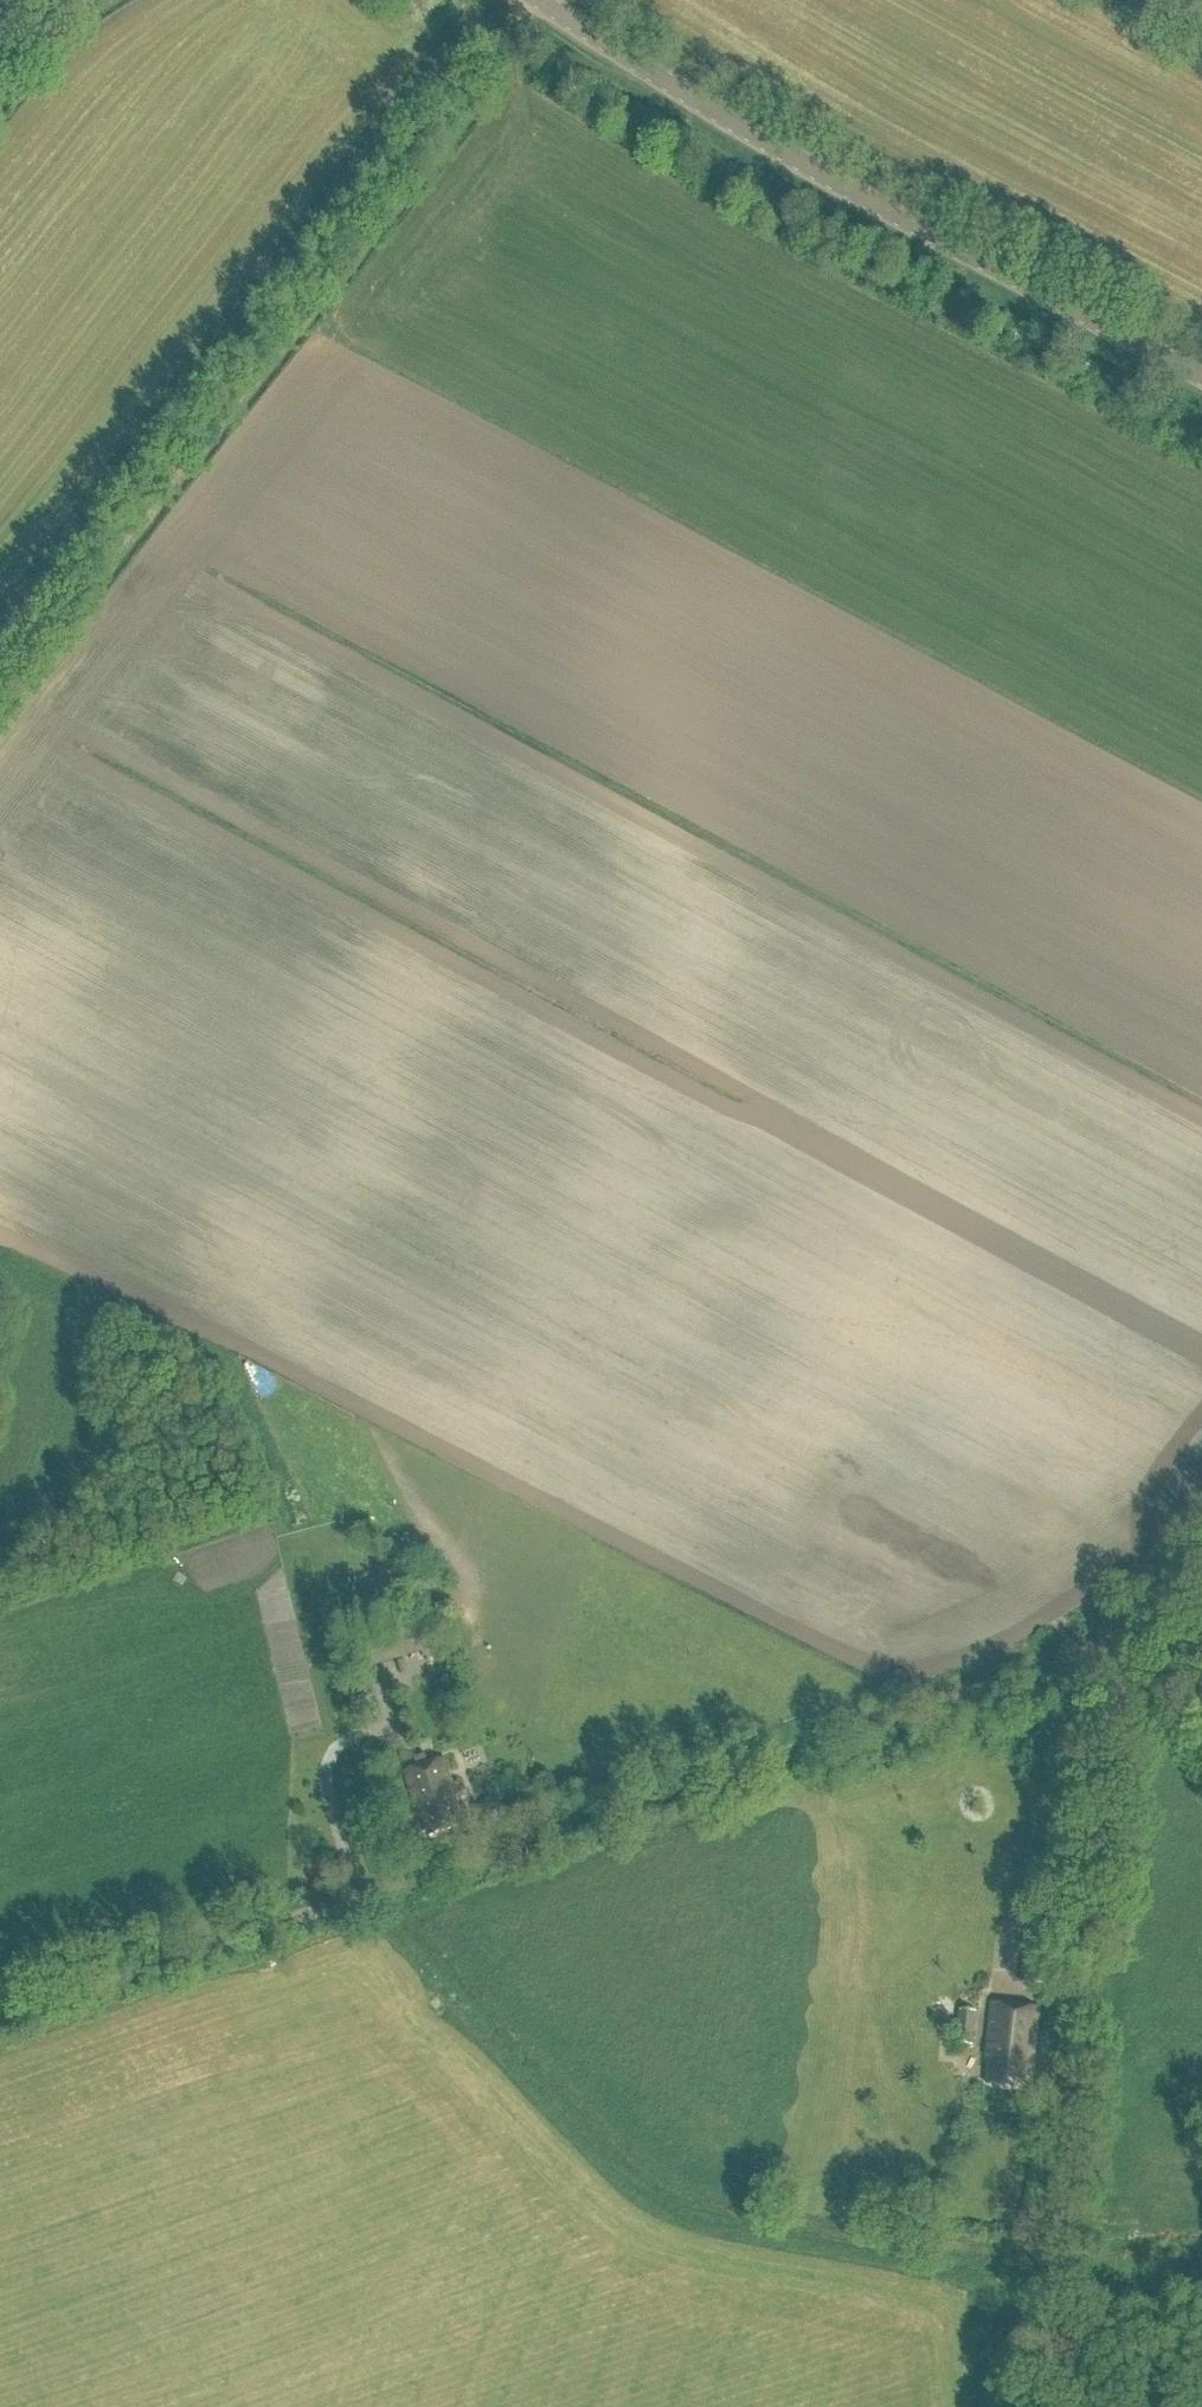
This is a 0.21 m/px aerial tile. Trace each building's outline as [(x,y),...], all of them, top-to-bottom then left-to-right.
[(414,1759),(417,1770),(429,1766),(425,1755),(414,1759)] [(464,1827),(455,1799),(458,1798),(445,1761),(429,1766),(417,1770),(406,1774),(421,1820),(424,1820),(431,1838),(464,1827)] [(1041,2007),(996,2004),(991,2057),(994,2058),(992,2083),(1033,2087),(1041,2007)] [(977,2012),(958,2011),(955,2044),(973,2046),(977,2012)]
